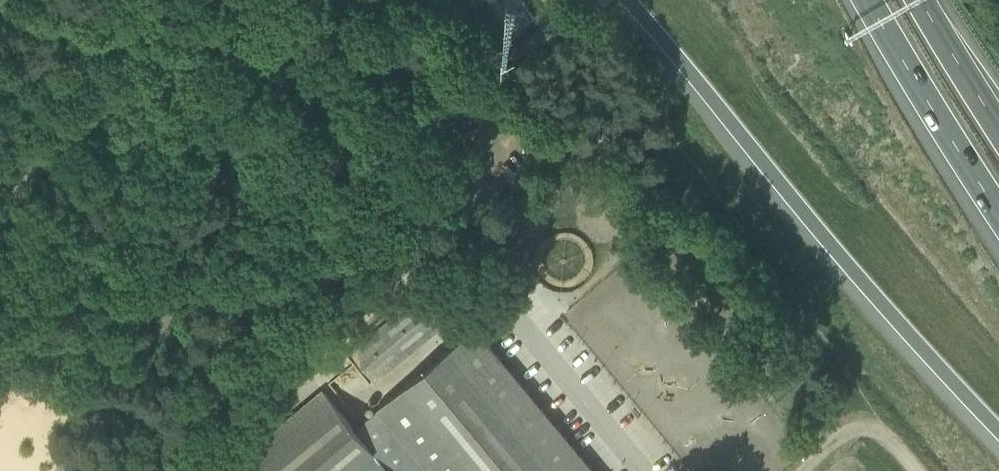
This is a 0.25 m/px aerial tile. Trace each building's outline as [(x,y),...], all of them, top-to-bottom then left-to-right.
[(522,9),(507,20),(513,30),(529,20),(522,9)] [(435,280),(351,352),(374,380),(459,308),(435,280)] [(354,428),(390,470),(427,470),(429,469),(431,470),(594,470),(475,327),(378,407),(378,408),(354,428)] [(354,428),(324,392),(232,469),(233,470),(390,470),(354,428)]
